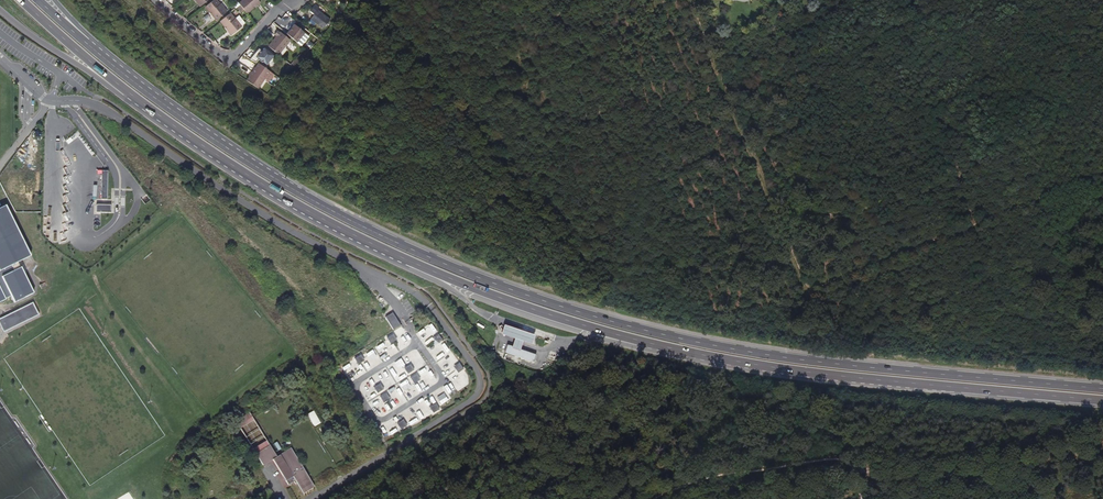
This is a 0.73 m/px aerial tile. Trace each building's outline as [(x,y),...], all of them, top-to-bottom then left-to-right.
[(222,5),(220,6),(216,0),(206,7),(211,13),(212,12),(213,14),(212,15),(216,21),(227,13),(222,5)] [(258,0),(245,0),(240,4),(241,6),(248,15),(254,10),(252,8),(254,7),(256,9),(261,5),(258,0)] [(314,5),(309,12),(314,15),(310,20),(311,20),(309,22),(314,26),(315,24),(323,29),(330,20),(317,11),(319,9),(314,5)] [(242,28),(236,20),(235,20),(231,14),(221,22),(225,28),(226,27),(228,29),(226,30),(231,36),(242,28)] [(309,40),(296,27),(288,35),(301,48),(309,40)] [(277,38),(268,47),(277,56),(278,55),(280,56),(287,50),(285,48),(290,42),(281,33),(280,35),(278,33),(275,36),(277,38)] [(259,48),(250,59),(256,63),(259,59),(265,65),(267,63),(270,63),(273,60),(272,58),(274,56),(265,47),(262,50),(259,48)] [(291,70),(300,60),(298,58),(288,68),(291,70)] [(257,89),(269,72),(258,64),(246,81),(257,89)] [(40,168),(40,150),(28,150),(28,168),(40,168)] [(19,263),(32,256),(8,206),(0,210),(0,303),(12,297),(15,303),(35,294),(19,263)] [(12,321),(7,312),(0,315),(0,327),(12,321)] [(399,323),(392,313),(385,318),(392,328),(399,323)] [(537,337),(508,325),(504,333),(517,338),(514,346),(522,349),(525,342),(534,346),(537,337)] [(390,344),(397,340),(393,334),(387,338),(390,344)] [(438,334),(433,338),(437,344),(443,340),(438,334)] [(537,356),(522,349),(514,346),(509,344),(506,351),(534,363),(537,356)] [(358,365),(364,361),(361,355),(354,359),(358,365)] [(459,363),(453,367),(458,373),(463,369),(459,363)] [(414,370),(410,364),(404,368),(408,374),(414,370)] [(420,380),(417,374),(410,378),(414,384),(420,380)] [(377,393),(383,389),(380,384),(373,388),(377,393)] [(383,403),(390,399),(386,393),(380,397),(383,403)] [(439,409),(436,404),(429,408),(433,413),(439,409)] [(309,416),(312,424),(318,422),(316,414),(309,416)] [(275,461),(247,416),(234,424),(261,469),(270,463),(286,489),(292,486),(293,488),(295,487),(301,497),(312,491),(289,452),(275,461)] [(407,426),(403,420),(397,424),(400,430),(407,426)]
